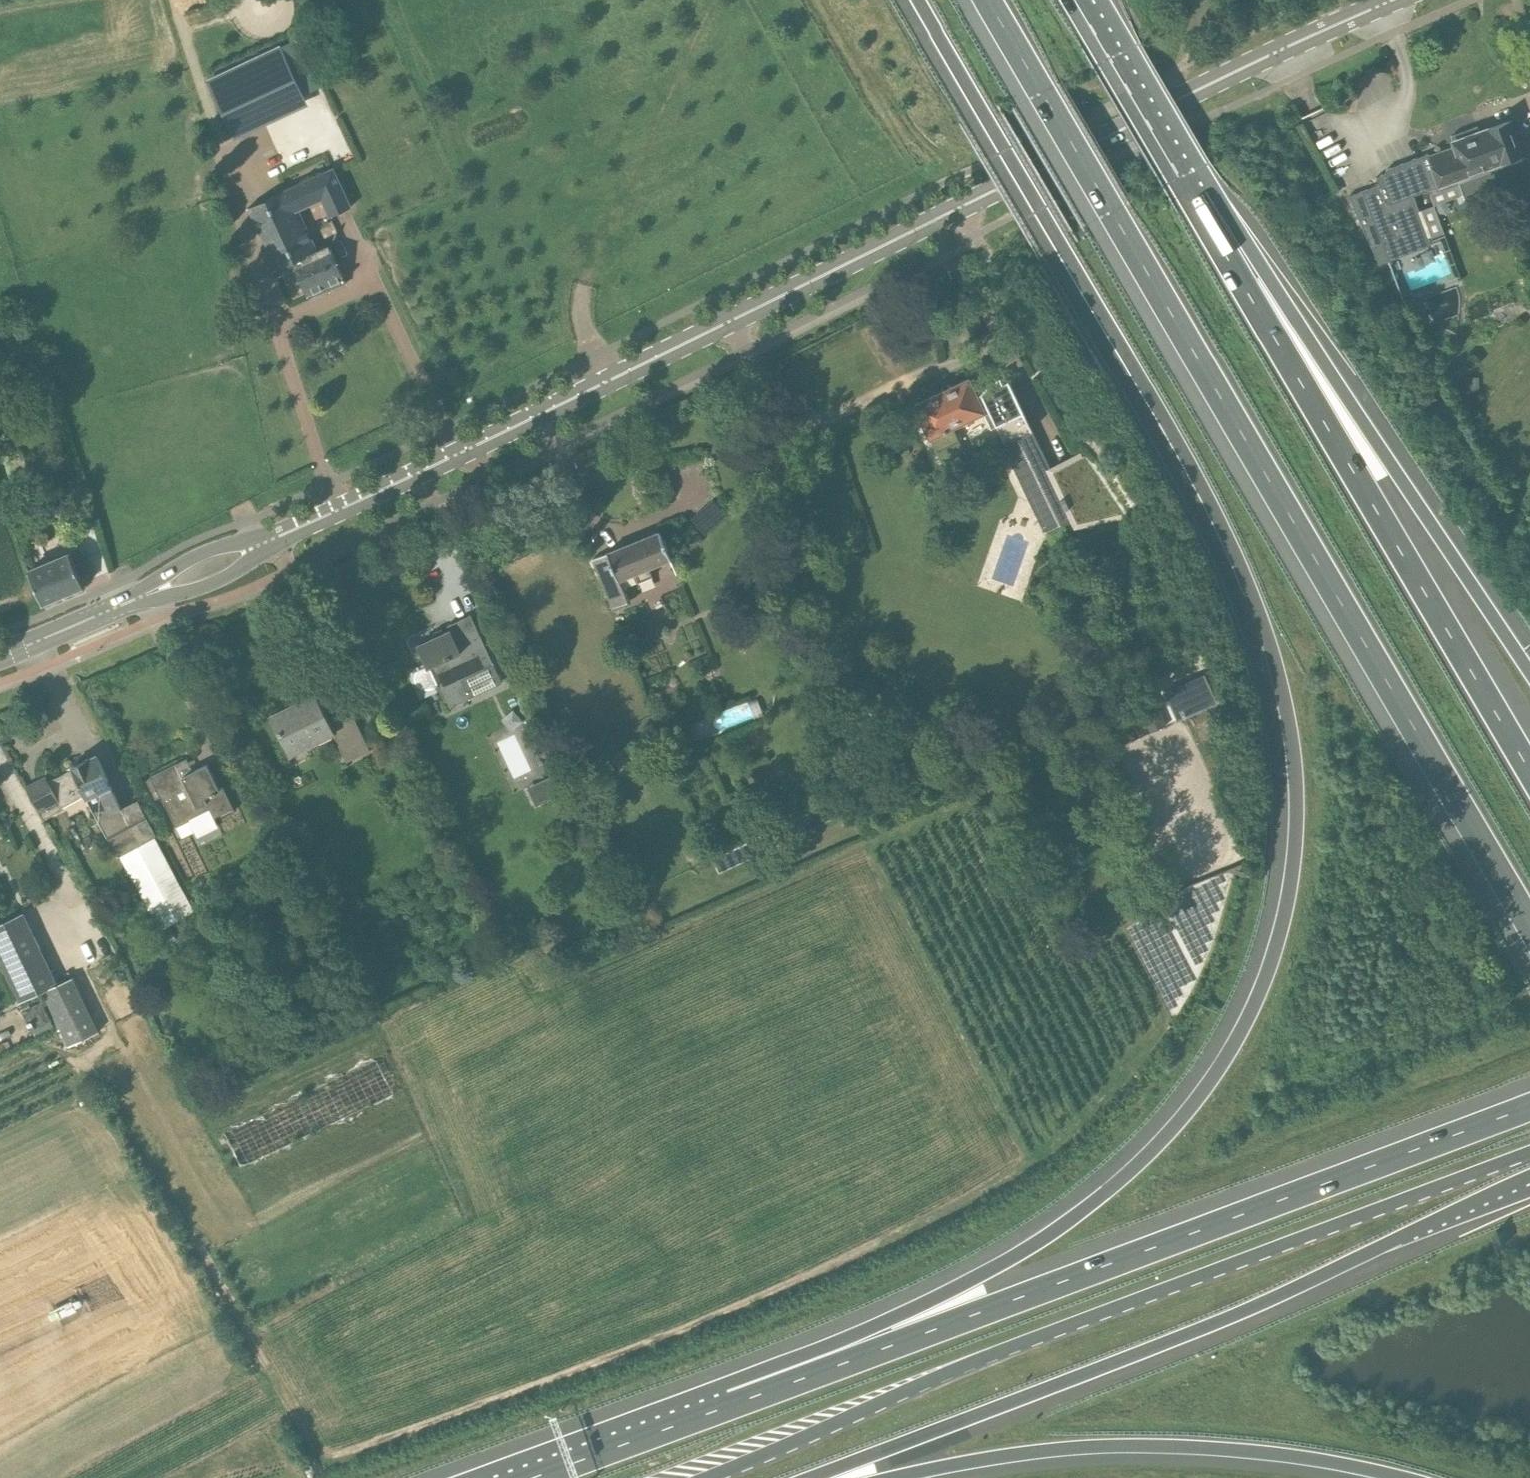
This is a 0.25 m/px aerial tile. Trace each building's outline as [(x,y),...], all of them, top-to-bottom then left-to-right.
[(307,33),(211,74),(236,133),(314,100),(310,91),(328,84),(307,33)] [(1360,172),(1383,159),(1352,103),(1328,114),(1326,110),(1325,110),(1327,115),(1305,125),(1302,120),(1301,121),(1339,190),(1356,180),(1362,192),(1370,189),(1360,172)] [(1428,154),(1386,170),(1384,175),(1387,183),(1370,189),(1362,192),(1348,197),(1380,264),(1429,245),(1411,198),(1440,187),(1458,180),(1466,203),(1503,189),(1506,198),(1529,189),(1529,165),(1526,154),(1524,154),(1516,132),(1521,130),(1517,120),(1480,134),(1477,128),(1453,137),(1457,148),(1436,156),(1434,152),(1428,154)] [(277,268),(317,250),(309,231),(305,233),(295,211),(323,198),(331,216),(351,207),(333,169),(247,208),(248,210),(250,209),(277,268)] [(347,283),(329,245),(317,250),(277,268),(275,269),(276,270),(273,271),(276,278),(295,269),(307,295),(327,287),(328,290),(347,283)] [(1479,391),(1478,376),(1464,377),(1464,391),(1479,391)] [(1002,384),(999,378),(996,379),(993,380),(991,382),(988,384),(986,386),(984,389),(982,391),(980,394),(976,396),(968,380),(914,406),(943,466),(954,461),(955,462),(960,460),(959,458),(964,456),(951,427),(983,412),(990,428),(995,426),(1033,505),(1049,510),(1043,527),(1047,534),(1074,520),(1076,525),(1122,514),(1083,455),(1050,471),(1007,381),(1002,384)] [(612,609),(623,604),(629,602),(620,580),(634,574),(638,583),(653,577),(650,568),(672,559),(660,531),(592,559),(612,609)] [(37,568),(31,552),(23,556),(29,571),(30,571),(44,604),(84,587),(70,554),(37,568)] [(471,698),(462,680),(495,664),(470,614),(447,626),(450,631),(419,646),(426,662),(418,665),(406,671),(419,699),(438,690),(436,686),(438,685),(449,708),(471,698)] [(1180,719),(1217,703),(1206,676),(1168,692),(1180,719)] [(1133,694),(1151,734),(1167,727),(1149,687),(1133,694)] [(367,742),(349,706),(326,718),(314,695),(272,716),(291,754),(333,732),(344,754),(348,762),(371,750),(367,742)] [(689,727),(673,733),(679,747),(695,741),(689,727)] [(122,809),(97,755),(72,766),(73,769),(65,773),(49,781),(47,777),(26,788),(44,820),(63,809),(62,806),(82,795),(87,804),(89,803),(102,797),(110,814),(120,809),(122,809)] [(184,776),(177,763),(151,776),(147,780),(156,799),(161,796),(173,819),(177,826),(210,810),(214,818),(234,808),(223,787),(220,788),(207,764),(184,776)] [(542,781),(551,800),(569,791),(560,772),(542,781)] [(764,799),(759,785),(744,791),(750,805),(764,799)] [(102,797),(89,803),(107,837),(128,826),(120,809),(110,814),(102,797)] [(195,910),(180,884),(154,837),(157,835),(146,816),(128,826),(107,837),(118,857),(160,931),(171,925),(195,910)] [(23,912),(0,923),(0,964),(18,1003),(42,992),(57,983),(23,912)] [(177,938),(171,925),(160,931),(167,942),(177,938)] [(32,1025),(49,1022),(45,1001),(28,1004),(32,1025)] [(384,1063),(228,1126),(242,1160),(398,1097),(384,1063)]
